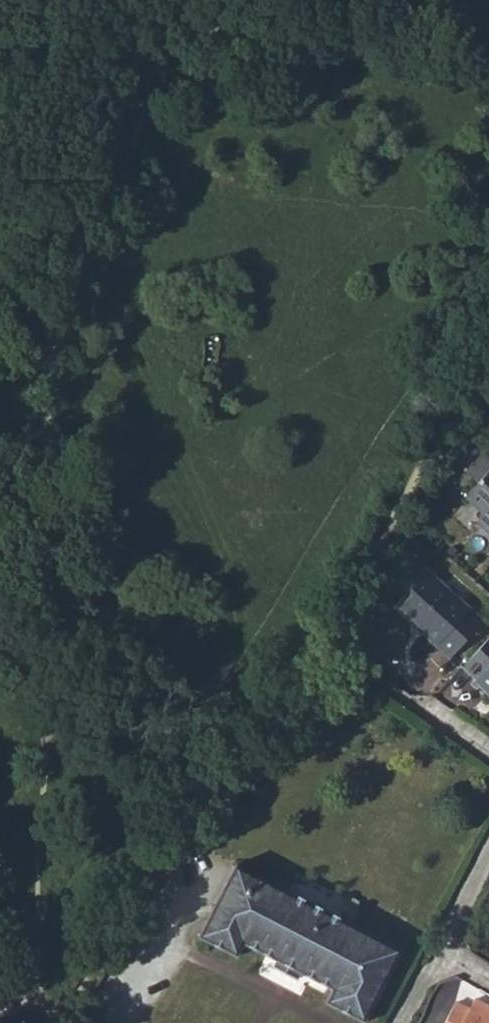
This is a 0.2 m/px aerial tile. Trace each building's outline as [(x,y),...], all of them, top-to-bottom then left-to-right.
[(479,447),(462,466),(474,476),(488,460),(488,456),(479,447)] [(488,515),(488,460),(474,476),(460,491),(479,510),(482,508),(488,515)] [(408,591),(399,602),(423,625),(419,629),(445,652),(477,619),(421,566),(403,585),(408,591)] [(460,668),(475,681),(473,683),(486,694),(488,691),(488,634),(460,668)] [(207,941),(243,960),(249,948),(280,965),(277,970),(300,982),(304,976),(331,991),(324,1003),(361,1022),(400,950),(246,867),(207,941)] [(478,1000),(474,1011),(459,1004),(447,1022),(488,1022),(488,1006),(478,1000)]
